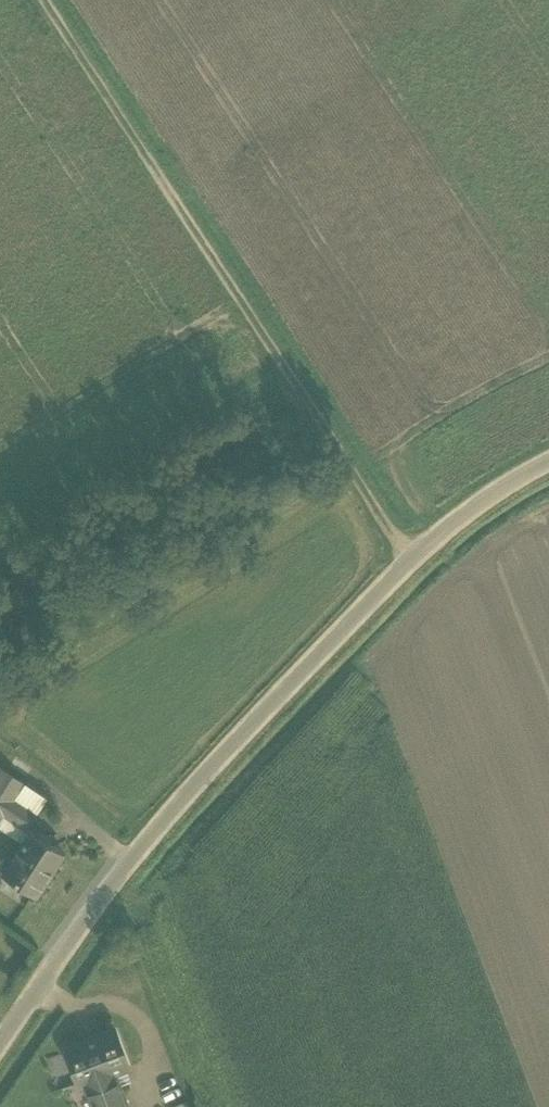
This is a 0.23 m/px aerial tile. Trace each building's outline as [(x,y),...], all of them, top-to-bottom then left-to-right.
[(3,814),(3,813),(12,799),(13,799),(23,783),(24,782),(2,768),(1,769),(0,770),(0,819),(3,814)] [(46,798),(23,783),(13,799),(36,814),(46,798)] [(13,799),(12,799),(3,813),(3,814),(27,829),(36,814),(13,799)] [(30,831),(3,873),(14,881),(16,883),(17,882),(36,895),(64,853),(30,831)] [(65,1049),(79,1086),(86,1083),(94,1106),(127,1106),(114,1073),(129,1067),(115,1030),(65,1049)]
